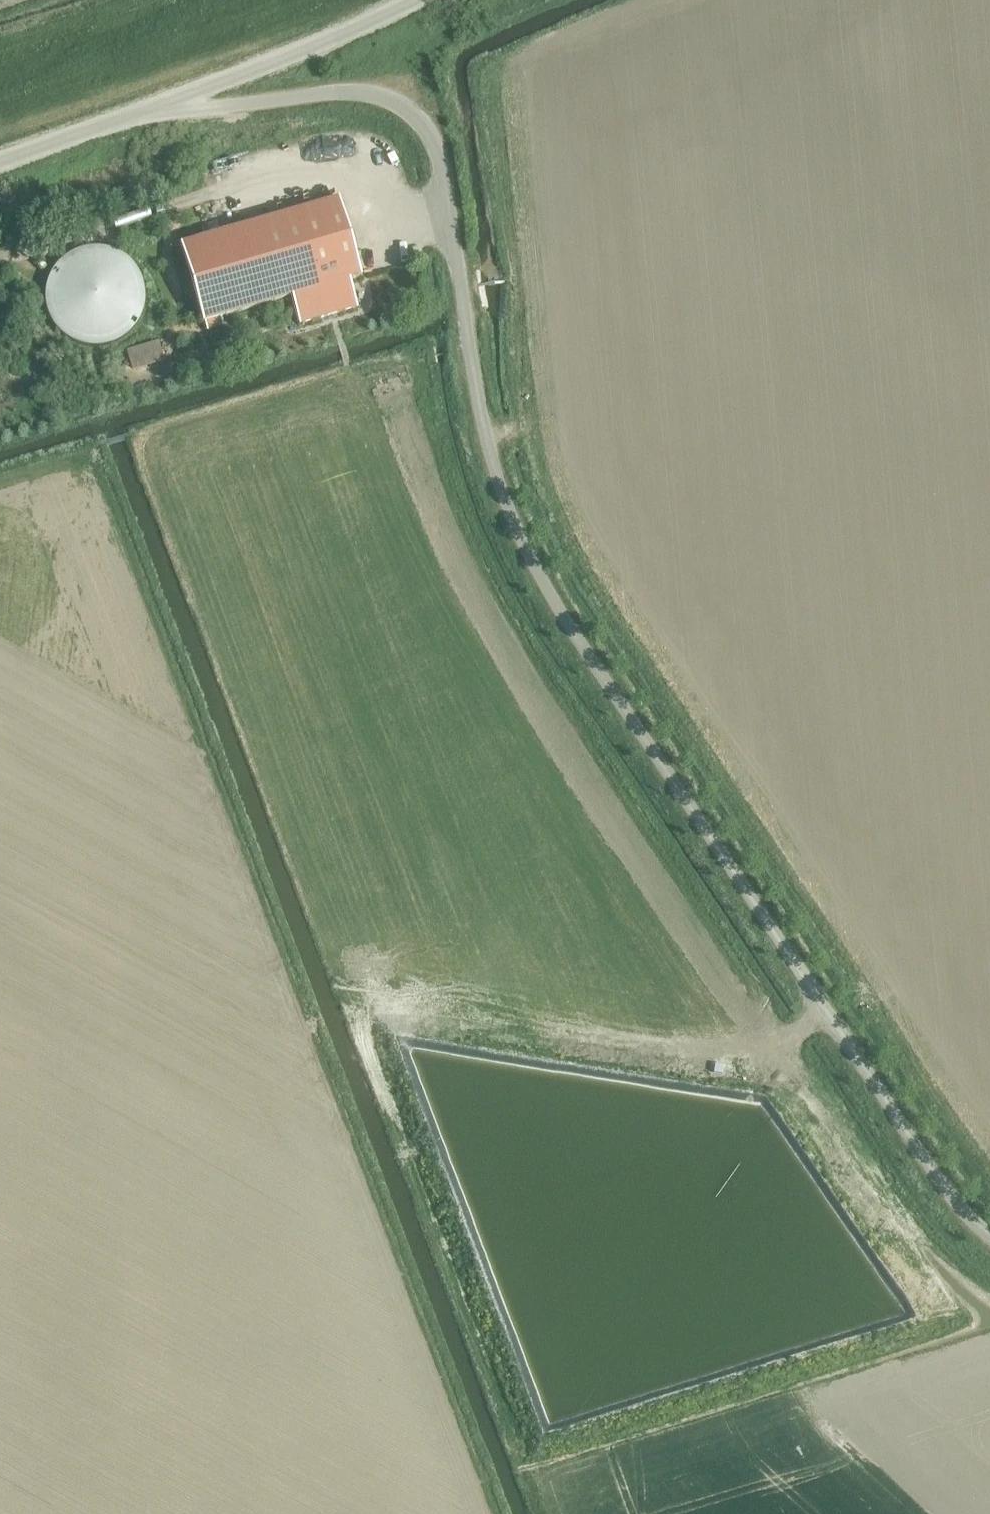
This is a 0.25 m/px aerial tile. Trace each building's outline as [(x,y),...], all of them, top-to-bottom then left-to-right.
[(299,324),(356,308),(348,280),(358,277),(335,200),(181,245),(206,330),(223,326),(220,317),(291,297),(299,324)] [(47,317),(49,321),(51,324),(54,328),(57,331),(60,334),(63,337),(67,339),(71,341),(75,343),(79,345),(83,346),(88,346),(92,347),(96,347),(101,346),(105,345),(109,344),(113,343),(117,341),(121,339),(125,336),(128,334),(131,330),(134,327),(136,324),(139,320),(140,316),(142,312),(143,308),(144,303),(144,299),(144,295),(143,291),(143,286),(141,282),(140,278),(138,274),(136,271),(133,267),(131,264),(128,261),(124,258),(121,256),(117,254),(113,252),(109,250),(105,249),(101,249),(96,248),(92,248),(88,249),(84,249),(75,252),(71,254),(67,256),(64,258),(60,261),(57,264),(54,267),(52,271),(50,274),(48,278),(46,282),(45,287),(44,291),(44,295),(44,300),(44,304),(45,308),(46,312),(47,317)] [(125,351),(132,374),(164,364),(157,342),(125,351)]
